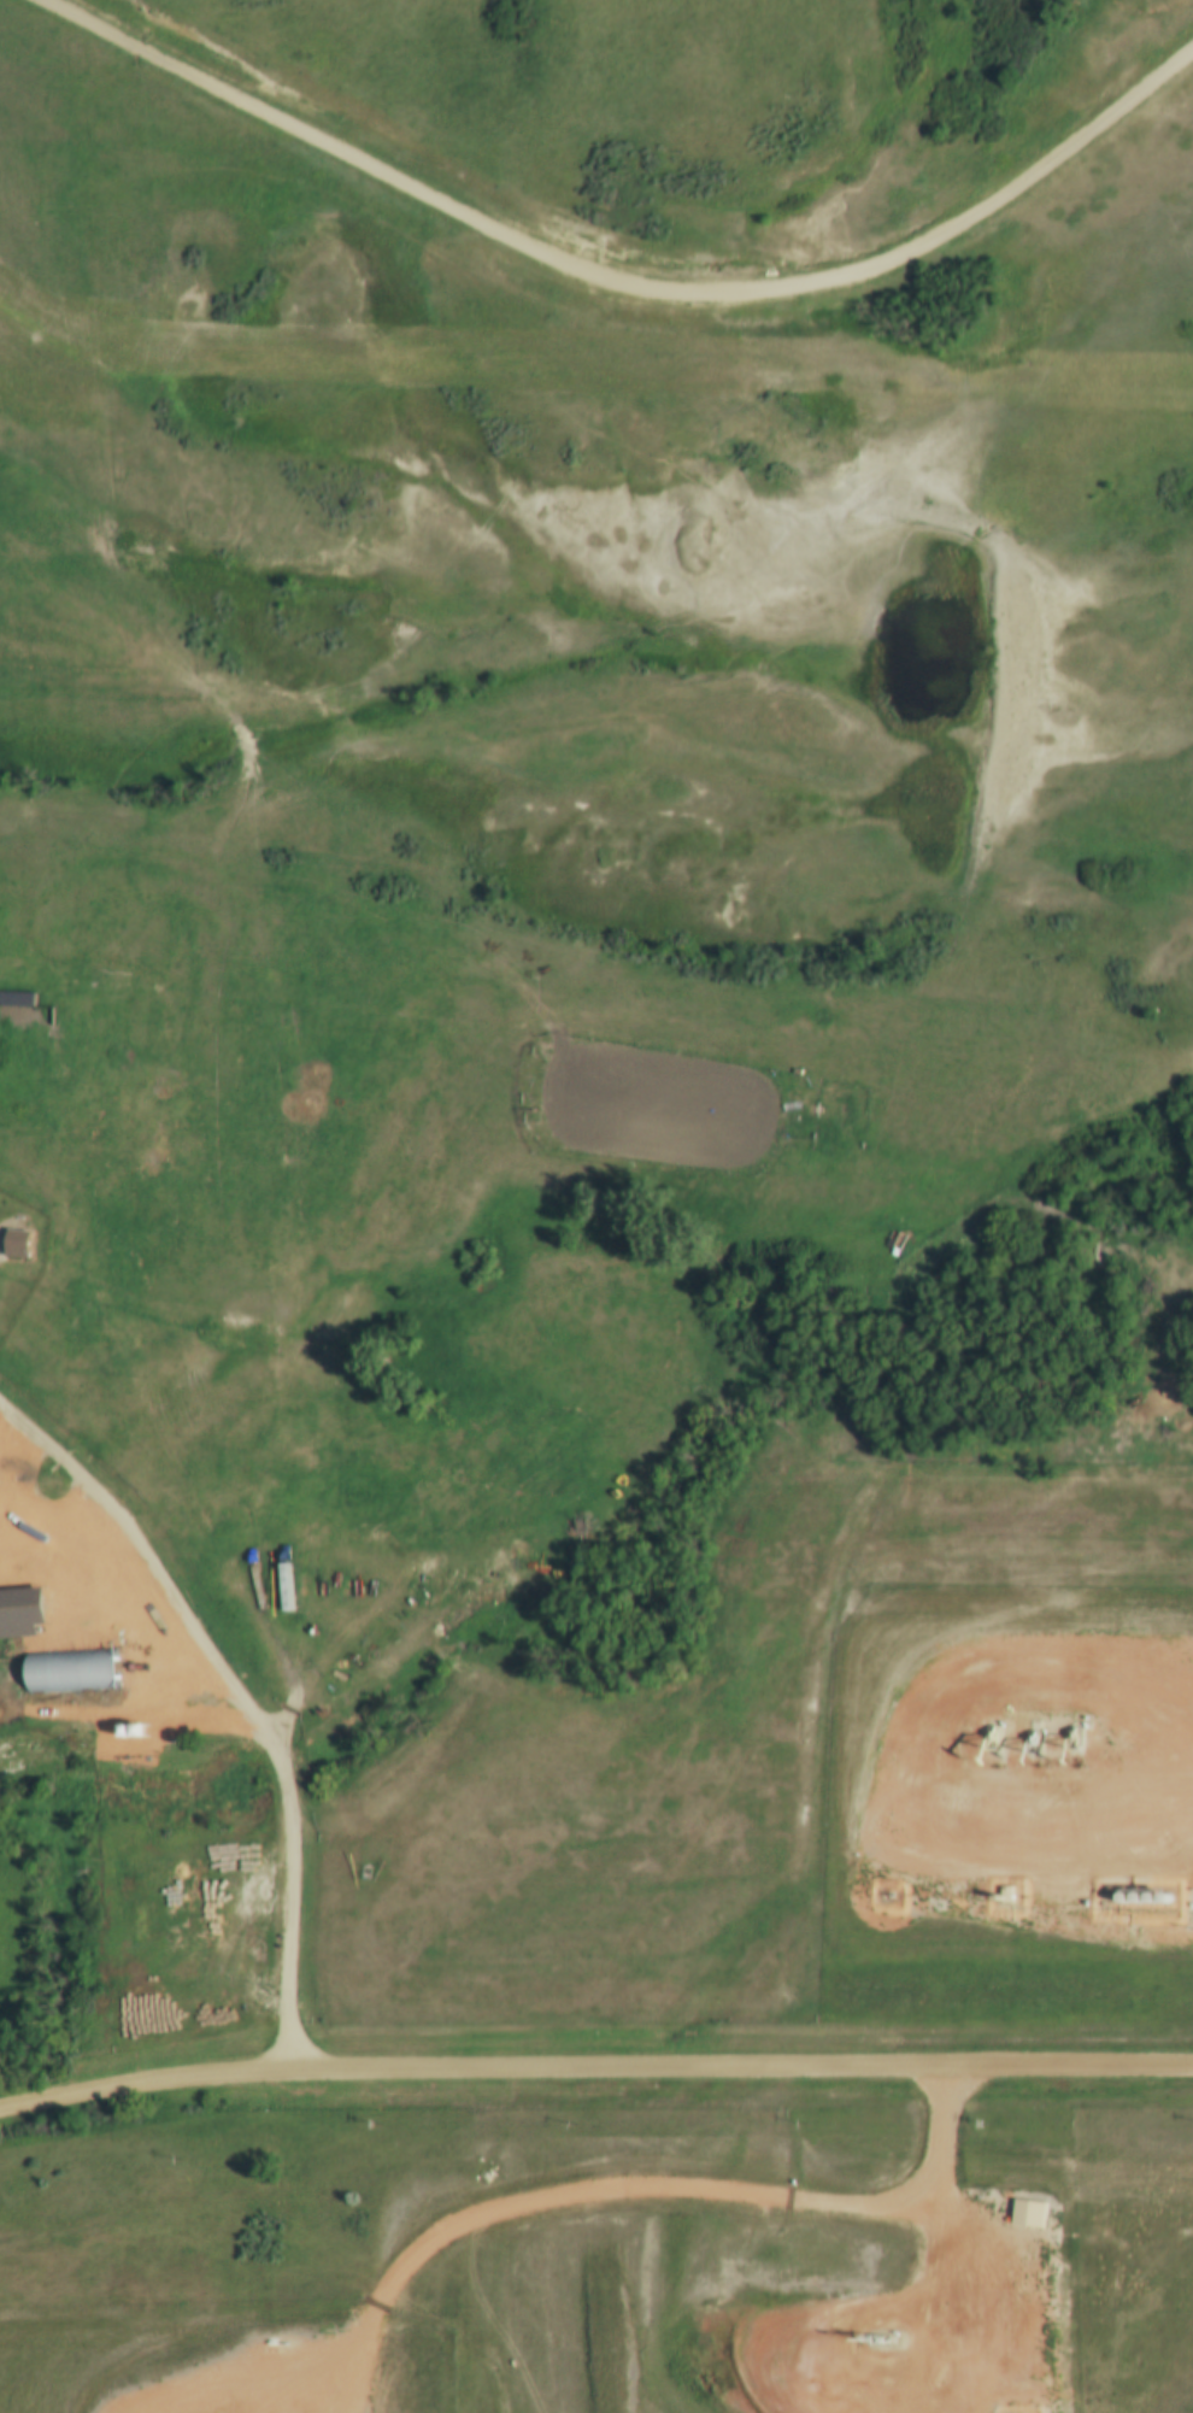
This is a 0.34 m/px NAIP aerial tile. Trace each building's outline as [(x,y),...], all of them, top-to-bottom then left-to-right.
[(0,1257),(25,1257),(25,1229),(0,1229),(0,1257)]
